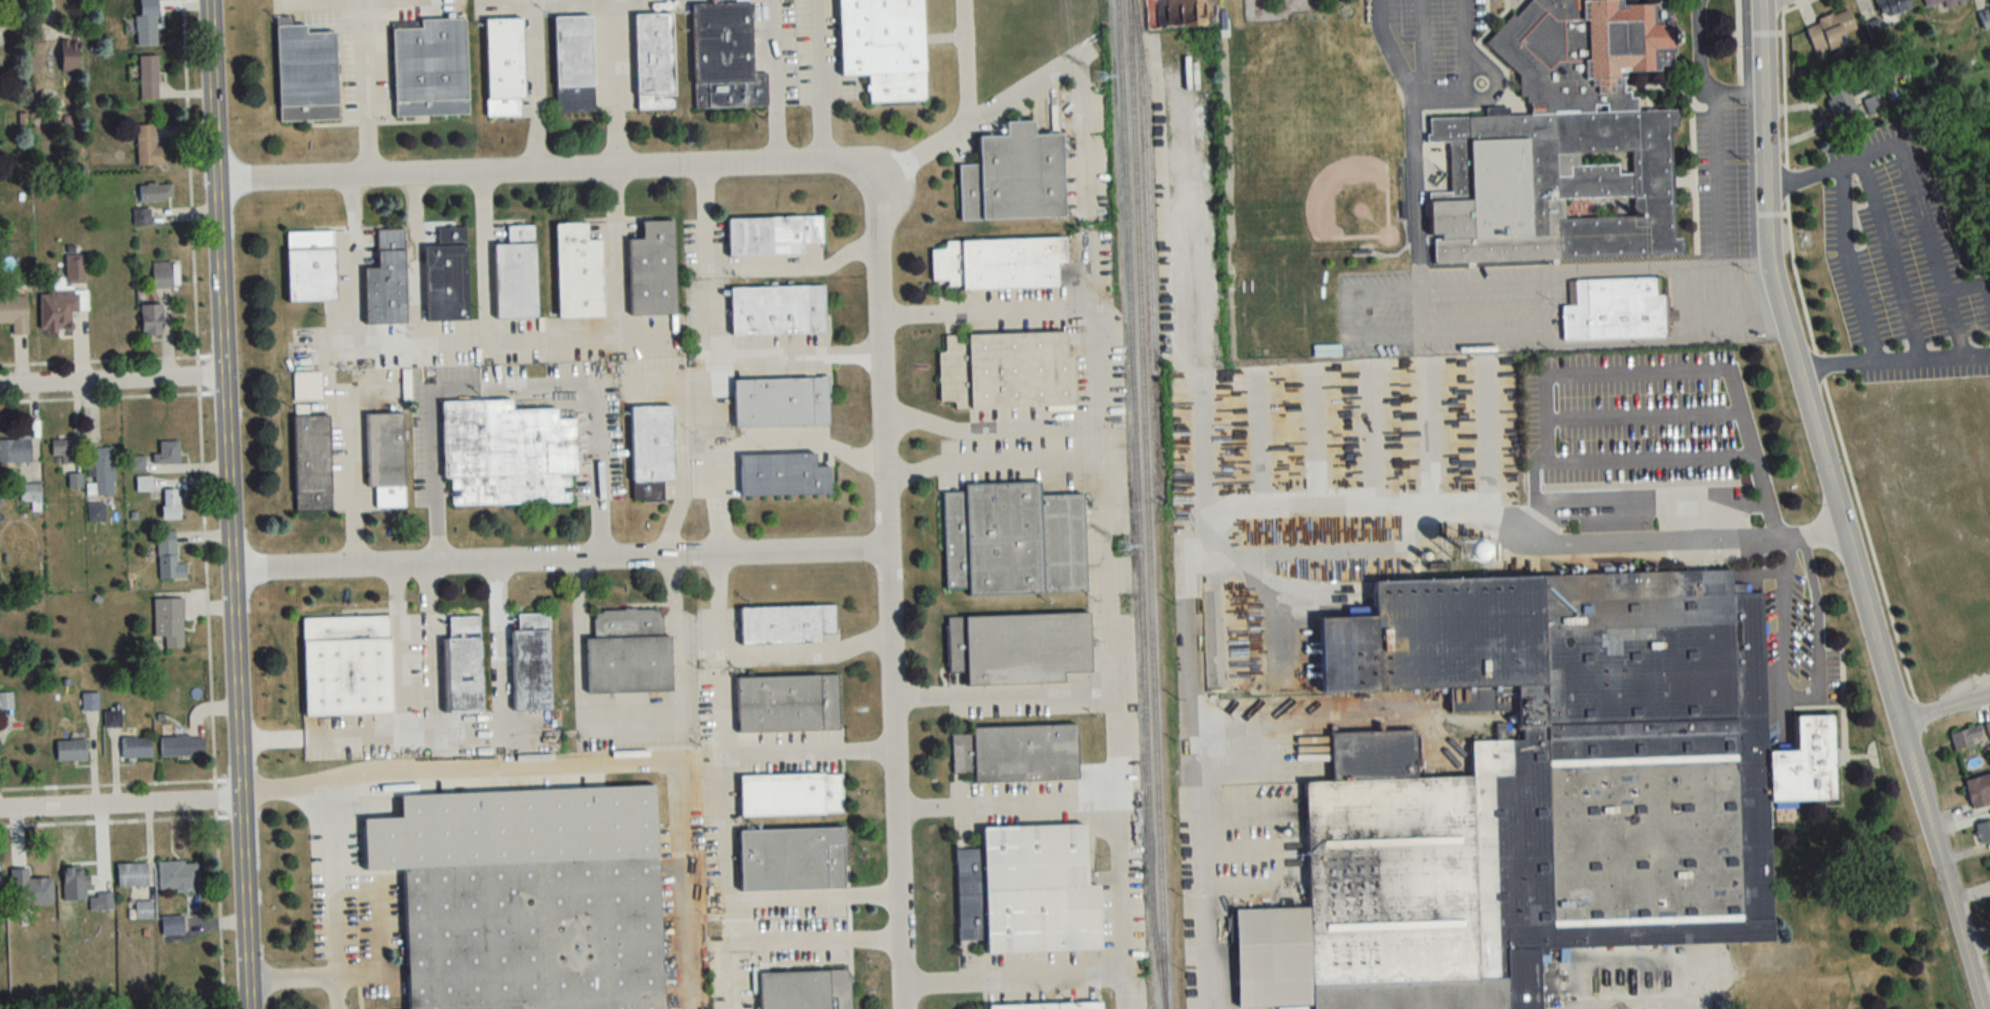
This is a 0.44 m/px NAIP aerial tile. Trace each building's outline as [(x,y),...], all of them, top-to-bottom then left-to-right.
[(841,77),(869,76),(870,103),(926,101),(923,0),(838,0),(841,77)] [(1682,242),(1673,234),(1672,128),(1677,125),(1677,110),(1637,111),(1637,101),(1624,88),(1623,70),(1673,69),(1672,11),(1660,11),(1657,5),(1626,5),(1621,0),(1529,0),(1485,43),(1509,67),(1530,111),(1485,111),(1479,118),(1428,118),(1428,143),(1448,142),(1449,193),(1431,193),(1432,262),(1682,258),(1682,242)] [(1912,9),(1909,0),(1875,0),(1883,20),(1912,9)] [(1964,0),(1923,0),(1927,13),(1965,2),(1964,0)] [(753,73),(752,3),(693,4),(695,108),(767,107),(767,73),(753,73)] [(1979,13),(1986,30),(1989,29),(1989,9),(1979,13)] [(1815,54),(1847,43),(1844,34),(1856,31),(1849,10),(1805,24),(1815,54)] [(635,14),(637,109),(675,109),(673,13),(635,14)] [(156,46),(156,16),(136,16),(136,46),(156,46)] [(594,111),(593,16),(555,17),(556,112),(594,111)] [(336,31),(306,32),(306,24),(291,24),(291,17),(276,17),(278,122),(338,121),(336,31)] [(467,115),(465,18),(421,20),(421,28),(392,29),(395,117),(467,115)] [(485,19),(487,115),(516,114),(516,103),(525,103),(523,18),(485,19)] [(78,42),(61,42),(61,71),(78,71),(78,42)] [(139,55),(139,100),(157,100),(157,55),(139,55)] [(1847,83),(1825,90),(1834,116),(1856,109),(1847,83)] [(1863,101),(1870,117),(1886,109),(1879,93),(1863,101)] [(960,221),(1065,219),(1063,135),(1035,135),(1035,121),(1006,122),(1006,136),(979,137),(980,165),(959,165),(960,221)] [(160,148),(155,148),(155,125),(137,125),(137,166),(160,166),(160,148)] [(171,184),(139,185),(140,202),(171,201),(171,184)] [(134,224),(148,224),(148,211),(134,211),(134,224)] [(823,243),(822,217),(728,219),(728,257),(803,256),(803,244),(823,243)] [(676,316),(674,222),(643,222),(643,241),(629,241),(630,317),(676,316)] [(556,224),(557,318),(601,318),(601,242),(588,242),(587,224),(556,224)] [(535,226),(508,226),(508,245),(494,245),(495,319),(536,318),(535,226)] [(426,321),(467,320),(466,227),(437,228),(437,246),(424,246),(426,321)] [(404,230),(377,230),(378,269),(364,269),(365,325),(405,324),(404,230)] [(288,301),(335,301),(334,232),(287,233),(288,301)] [(946,241),(946,250),(932,250),(932,280),(949,280),(949,289),(1057,287),(1057,263),(1066,262),(1065,239),(946,241)] [(84,255),(65,255),(65,284),(84,284),(84,255)] [(152,262),(152,289),(171,289),(171,262),(152,262)] [(1562,340),(1665,339),(1665,296),(1656,296),(1656,279),(1569,280),(1569,306),(1562,306),(1562,340)] [(731,289),(731,335),(825,334),(825,287),(731,289)] [(41,291),(39,331),(74,332),(75,293),(41,291)] [(27,296),(0,297),(0,324),(12,324),(12,335),(28,335),(27,296)] [(162,337),(162,305),(141,305),(141,337),(162,337)] [(956,410),(1075,407),(1074,358),(1066,358),(1066,334),(969,336),(969,344),(956,345),(956,337),(946,337),(946,353),(939,353),(941,403),(956,402),(956,410)] [(735,427),(829,425),(829,378),(734,380),(735,427)] [(453,506),(571,504),(571,476),(577,476),(575,420),(557,420),(557,409),(512,410),(511,400),(441,402),(443,479),(453,478),(453,506)] [(675,483),(673,407),(631,408),(632,484),(675,483)] [(368,488),(376,488),(376,507),(404,506),(402,414),(367,414),(368,488)] [(293,416),(295,510),(331,509),(330,416),(293,416)] [(31,440),(0,440),(0,463),(31,463),(31,440)] [(53,441),(53,464),(70,464),(70,441),(53,441)] [(178,442),(159,442),(159,454),(153,454),(153,464),(178,464),(178,442)] [(114,495),(113,448),(93,449),(93,464),(88,465),(89,476),(94,476),(94,495),(114,495)] [(741,455),(741,497),(830,495),(830,467),(816,467),(816,453),(741,455)] [(143,470),(143,457),(130,457),(130,470),(143,470)] [(151,477),(136,477),(136,491),(151,491),(151,477)] [(1083,494),(1040,495),(1040,482),(965,484),(965,492),(943,493),(946,590),(968,590),(968,596),(1086,592),(1083,494)] [(41,484),(20,484),(20,503),(41,503),(41,484)] [(179,520),(179,489),(162,489),(162,520),(179,520)] [(103,505),(88,505),(88,520),(103,520),(103,505)] [(175,531),(158,531),(158,578),(186,578),(186,563),(175,563),(175,531)] [(1541,947),(1772,944),(1771,801),(1835,800),(1834,714),(1796,715),(1796,749),(1766,750),(1764,597),(1713,575),(1374,578),(1374,615),(1322,615),(1323,690),(1404,689),(1441,740),(1471,739),(1472,775),(1418,776),(1417,730),(1314,731),(1316,907),(1236,908),(1238,1006),(1316,1005),(1316,1008),(1542,1008),(1541,947)] [(165,648),(184,648),(183,597),(154,598),(154,635),(165,635),(165,648)] [(822,643),(821,634),(835,634),(835,605),(741,606),(742,644),(822,643)] [(587,637),(588,693),(672,692),(671,635),(662,635),(662,609),(593,610),(594,637),(587,637)] [(512,629),(513,710),(550,709),(549,613),(517,613),(517,629),(512,629)] [(967,684),(1065,682),(1065,673),(1091,672),(1090,614),(947,617),(948,672),(967,672),(967,684)] [(302,617),(304,716),(392,714),(390,616),(302,617)] [(480,616),(449,616),(450,638),(446,638),(447,712),(481,712),(480,616)] [(737,676),(738,731),(839,730),(838,675),(737,676)] [(83,693),(83,710),(98,710),(98,693),(83,693)] [(12,709),(12,695),(0,695),(0,709),(12,709)] [(104,727),(122,727),(121,709),(104,709),(104,727)] [(1953,749),(1989,740),(1989,722),(1949,732),(1953,749)] [(974,782),(1078,779),(1077,724),(973,726),(973,733),(952,734),(953,772),(973,771),(974,782)] [(160,755),(201,755),(201,735),(160,735),(160,755)] [(151,757),(151,737),(121,737),(121,757),(151,757)] [(56,739),(56,759),(86,759),(86,739),(56,739)] [(740,774),(741,816),(843,814),(842,772),(740,774)] [(1964,780),(1972,808),(1988,804),(1986,796),(1989,795),(1989,773),(1964,780)] [(1989,841),(1989,821),(1976,823),(1979,843),(1989,841)] [(1101,949),(1099,884),(1088,884),(1086,824),(983,826),(983,848),(956,849),(958,940),(986,939),(986,952),(1101,949)] [(741,890),(845,889),(844,827),(740,829),(741,890)] [(408,1008),(664,1008),(659,858),(404,866),(408,1008)] [(159,862),(159,889),(199,889),(199,862),(159,862)] [(147,864),(118,864),(118,886),(147,886),(147,864)] [(67,901),(85,900),(83,869),(65,870),(67,901)] [(113,910),(113,894),(89,894),(89,910),(113,910)] [(152,920),(152,901),(135,901),(135,920),(152,920)] [(162,935),(184,934),(183,916),(161,917),(162,935)] [(850,970),(759,971),(760,1008),(850,1008),(850,970)] [(1729,1000),(1713,1000),(1713,1008),(1730,1008),(1729,1000)]
